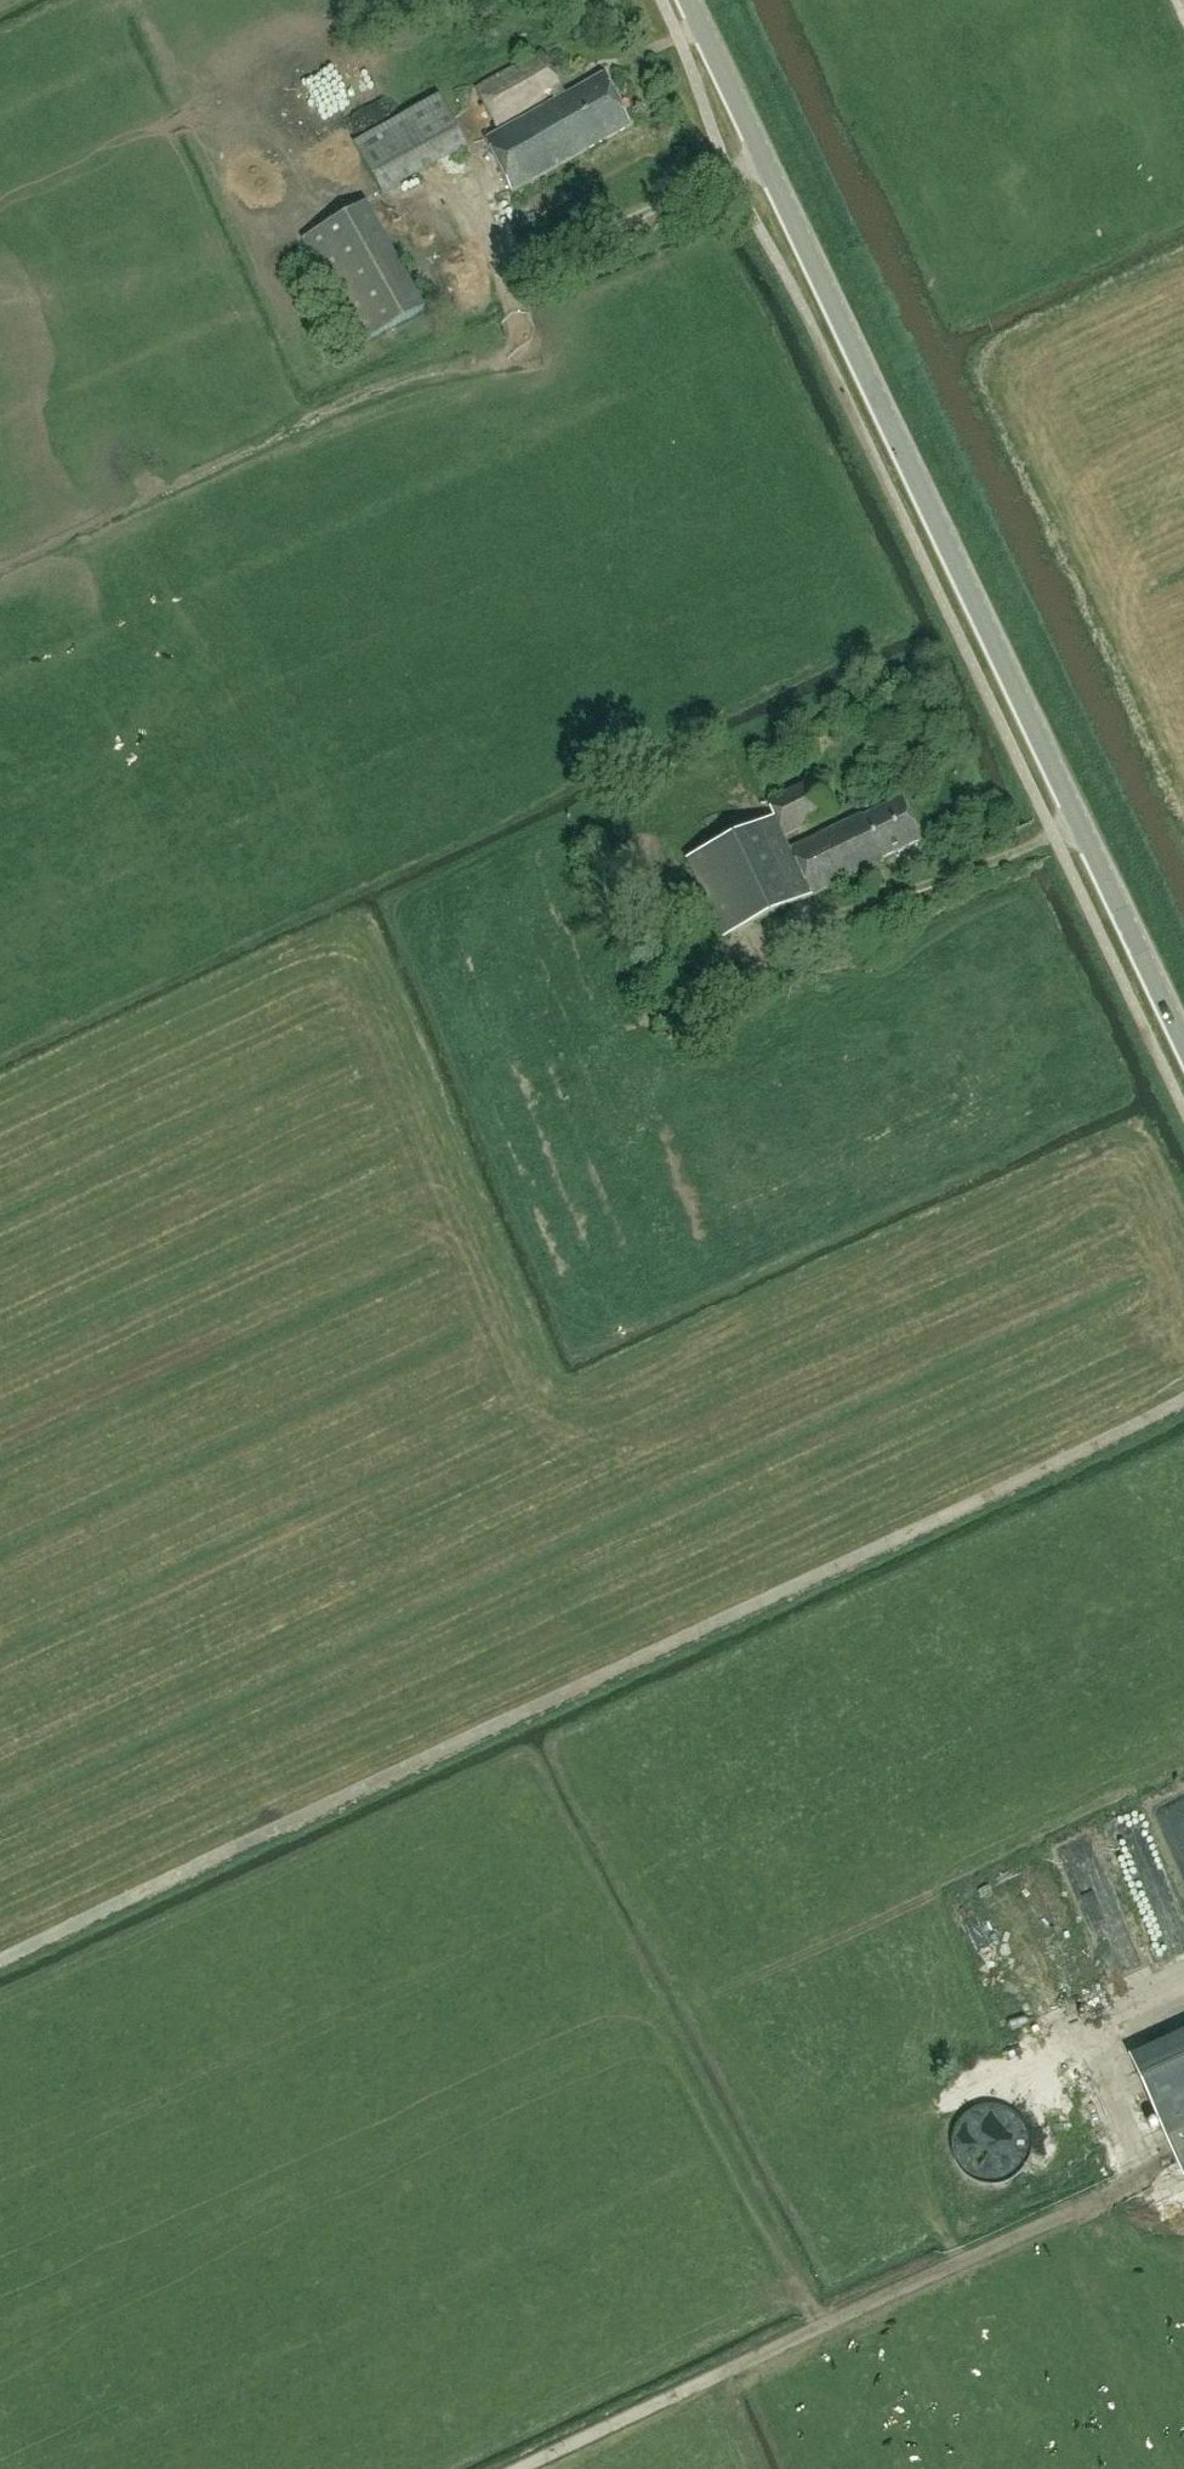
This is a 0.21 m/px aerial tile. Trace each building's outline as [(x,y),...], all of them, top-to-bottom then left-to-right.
[(511,192),(630,127),(603,75),(564,95),(541,53),(475,90),(496,127),(551,96),(554,101),(485,140),(511,192)] [(441,103),(354,148),(380,198),(467,153),(441,103)] [(426,321),(371,213),(304,247),(359,355),(426,321)] [(724,939),(884,865),(883,862),(920,841),(900,800),(862,817),(861,815),(789,850),(783,837),(831,814),(814,779),(766,802),(774,818),(686,860),(724,939)] [(1164,1822),(1180,1863),(1183,1862),(1183,1814),(1164,1822)] [(1135,1837),(1112,1849),(1133,1887),(1156,1875),(1135,1837)] [(1172,2015),(1182,2035),(1183,2034),(1183,2009),(1172,2015)] [(1166,2137),(1183,2175),(1183,2129),(1166,2137)]
